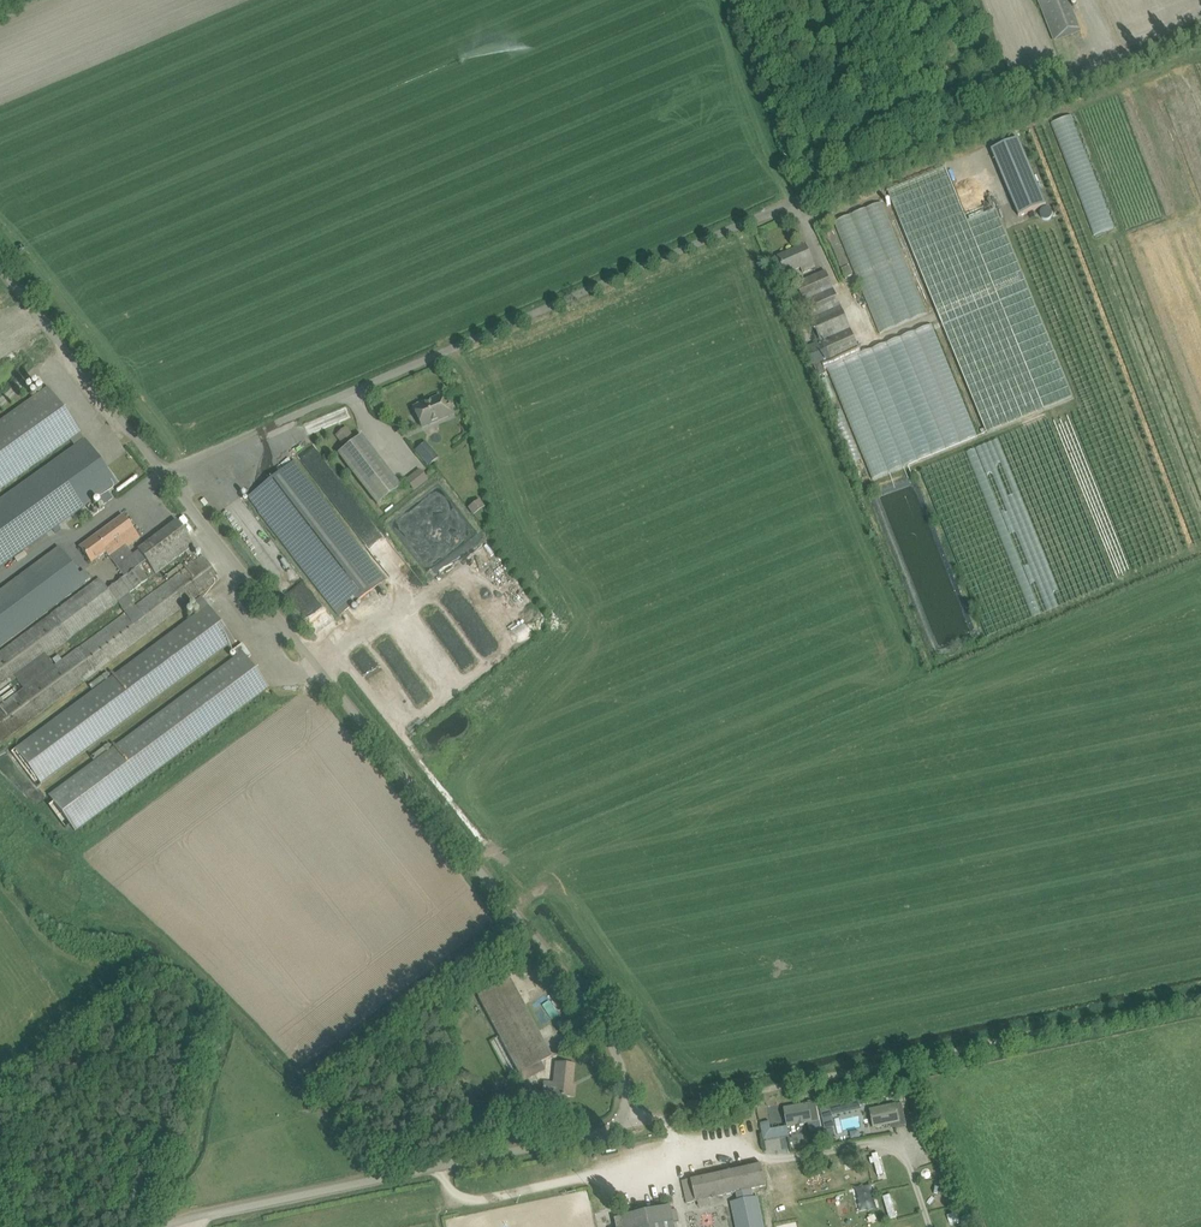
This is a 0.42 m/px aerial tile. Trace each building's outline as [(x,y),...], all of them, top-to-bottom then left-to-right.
[(1050,30),(1054,41),(1080,31),(1068,0),(1039,0),(1050,30)] [(1111,230),(1076,115),(1055,121),(1090,236),(1111,230)] [(1018,139),(992,150),(1010,194),(1037,183),(1018,139)] [(946,169),(888,192),(891,198),(987,433),(1045,410),(1073,398),(996,209),(968,221),(951,180),(946,169)] [(1037,183),(1010,194),(1019,216),(1046,205),(1037,183)] [(886,202),(837,219),(876,333),(925,316),(886,202)] [(837,257),(843,255),(833,229),(827,231),(837,257)] [(779,258),(784,269),(786,275),(801,268),(804,274),(816,268),(806,246),(779,258)] [(849,266),(842,269),(846,278),(853,276),(849,266)] [(826,272),(815,277),(797,284),(811,319),(821,343),(807,349),(820,379),(828,376),(822,363),(859,348),(841,306),(826,272)] [(0,422),(0,490),(70,440),(74,445),(84,438),(48,387),(0,422)] [(413,408),(422,428),(453,414),(449,403),(443,406),(439,397),(413,408)] [(346,427),(335,436),(342,444),(353,436),(346,427)] [(401,487),(368,445),(361,435),(338,453),(378,505),(401,487)] [(1000,439),(978,447),(1024,574),(1040,568),(1041,571),(1047,569),(1000,439)] [(97,497),(99,500),(108,494),(106,491),(116,484),(102,464),(85,441),(0,501),(0,566),(97,497)] [(415,450),(428,466),(438,457),(425,441),(415,450)] [(312,473),(325,462),(310,444),(297,454),(312,473)] [(293,462),(248,497),(340,615),(385,580),(365,554),(364,554),(293,462)] [(57,665),(0,707),(0,743),(220,579),(203,556),(135,606),(132,602),(134,600),(129,593),(148,579),(134,560),(142,555),(156,574),(194,545),(177,522),(132,555),(127,548),(140,538),(123,515),(80,547),(91,563),(106,552),(124,577),(116,582),(107,589),(100,579),(36,626),(0,653),(0,689),(71,637),(117,602),(126,614),(77,649),(63,660),(58,655),(53,659),(57,665)] [(0,596),(0,650),(93,581),(87,573),(82,577),(62,550),(0,596)] [(199,612),(14,749),(41,784),(234,641),(202,598),(193,604),(199,612)] [(251,656),(242,644),(234,650),(238,656),(49,796),(74,831),(268,687),(247,659),(251,656)] [(510,980),(500,985),(478,997),(519,1074),(523,1082),(545,1070),(541,1062),(552,1056),(510,980)] [(553,1083),(543,1082),(542,1092),(554,1093),(554,1095),(574,1097),(575,1085),(572,1085),(574,1065),(562,1063),(556,1062),(553,1083)] [(858,1097),(820,1106),(825,1129),(835,1127),(832,1114),(861,1108),(860,1106),(859,1099),(858,1097)] [(816,1103),(784,1109),(788,1127),(799,1125),(800,1126),(805,1125),(804,1124),(812,1122),(812,1123),(819,1122),(816,1103)] [(896,1104),(870,1110),(874,1128),(890,1125),(893,1124),(894,1128),(907,1126),(902,1103),(896,1104)] [(871,1155),(863,1156),(865,1164),(872,1162),(871,1155)] [(685,1193),(687,1204),(737,1193),(739,1201),(736,1202),(741,1226),(760,1226),(751,1190),(766,1186),(761,1164),(683,1181),(685,1193)] [(890,1219),(897,1217),(890,1194),(883,1196),(890,1219)] [(673,1219),(676,1219),(674,1211),(671,1212),(670,1207),(622,1218),(615,1219),(617,1226),(675,1226),(673,1219)]
